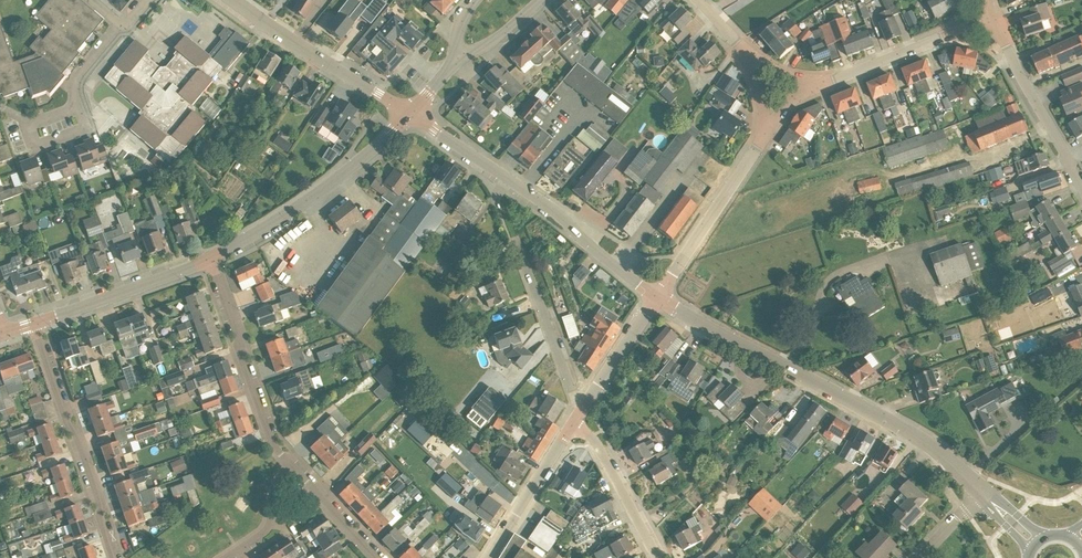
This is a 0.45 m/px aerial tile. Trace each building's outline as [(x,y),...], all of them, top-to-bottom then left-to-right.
[(3,94),(5,97),(13,94),(12,91),(21,87),(22,91),(30,88),(33,96),(47,91),(52,92),(61,81),(57,77),(60,74),(62,75),(68,68),(65,66),(71,58),(74,61),(80,54),(74,49),(77,46),(80,48),(92,34),(89,32),(95,25),(98,27),(104,20),(80,0),(55,0),(53,2),(51,0),(50,0),(39,13),(42,15),(38,19),(52,30),(43,40),(39,37),(30,48),(36,53),(34,55),(14,63),(11,55),(8,56),(4,47),(8,45),(2,29),(0,29),(0,95),(3,94)] [(311,0),(299,0),(297,3),(298,3),(293,11),(305,19),(314,4),(310,1),(311,0)] [(413,0),(398,0),(408,9),(415,2),(413,0)] [(453,3),(449,0),(432,0),(429,3),(428,2),(422,8),(432,16),(437,10),(443,15),(453,3)] [(627,3),(624,7),(617,15),(625,22),(636,11),(634,9),(639,4),(638,3),(642,0),(629,0),(627,3)] [(661,2),(663,0),(642,0),(638,3),(639,4),(649,14),(661,2)] [(864,19),(871,17),(864,0),(861,0),(862,3),(859,4),(864,19)] [(893,16),(902,12),(895,0),(882,0),(887,11),(878,15),(881,23),(879,24),(882,31),(883,31),(887,41),(901,35),(893,16)] [(948,12),(962,5),(959,0),(928,0),(928,2),(936,18),(948,12)] [(571,32),(567,35),(576,45),(580,42),(576,38),(588,27),(598,38),(603,31),(590,15),(584,21),(568,3),(557,12),(569,27),(568,28),(571,32)] [(1027,37),(1045,31),(1042,22),(1052,18),(1047,3),(1029,9),(1032,17),(1022,21),(1027,37)] [(354,24),(366,9),(360,4),(347,20),(340,14),(327,30),(341,41),(354,24)] [(683,28),(691,20),(680,9),(661,28),(678,45),(689,34),(683,28)] [(416,32),(419,29),(411,22),(408,25),(396,15),(389,23),(387,25),(397,34),(396,36),(397,37),(412,50),(423,38),(416,32)] [(389,23),(381,16),(358,43),(365,49),(361,54),(388,77),(398,66),(397,65),(405,56),(391,44),(397,37),(396,36),(397,34),(387,25),(389,23)] [(915,16),(906,20),(911,29),(919,25),(915,16)] [(855,35),(853,30),(852,31),(846,17),(829,24),(835,43),(836,43),(842,40),(848,56),(864,51),(858,34),(855,35)] [(790,32),(797,26),(791,19),(784,25),(784,26),(787,29),(790,32)] [(771,48),(790,32),(787,29),(782,32),(778,27),(776,24),(761,36),(762,38),(761,39),(765,43),(766,42),(771,48)] [(842,59),(836,43),(835,43),(829,24),(819,28),(820,30),(813,32),(818,44),(817,44),(818,46),(810,49),(816,64),(831,58),(833,62),(842,59)] [(574,67),(577,64),(578,64),(583,56),(584,55),(576,45),(567,35),(559,42),(556,39),(557,38),(553,34),(550,30),(548,32),(542,25),(537,30),(533,31),(532,34),(530,35),(533,38),(527,44),(526,42),(521,47),(522,48),(511,59),(520,69),(530,61),(535,65),(537,66),(539,66),(540,65),(541,65),(542,63),(543,62),(543,60),(543,59),(552,50),(556,54),(558,52),(574,67)] [(874,47),(871,36),(866,25),(859,28),(859,27),(855,28),(856,29),(853,30),(855,35),(858,34),(864,51),(874,47)] [(802,32),(797,26),(790,32),(792,35),(795,38),(802,32)] [(169,163),(172,165),(206,123),(193,112),(196,109),(192,106),(213,81),(212,81),(222,69),(226,72),(250,44),(236,32),(234,35),(226,27),(218,36),(223,40),(210,56),(185,36),(174,50),(178,53),(166,68),(160,68),(145,56),(149,52),(135,40),(114,66),(115,66),(104,79),(117,89),(116,90),(144,113),(130,130),(158,153),(156,156),(156,157),(151,163),(158,168),(162,164),(166,167),(169,163)] [(807,29),(799,38),(805,43),(813,34),(807,29)] [(788,39),(792,35),(790,32),(771,48),(776,53),(774,54),(778,59),(779,58),(780,59),(795,47),(788,39)] [(1056,67),(1057,68),(1081,57),(1081,36),(1080,37),(1079,36),(1048,50),(1048,51),(1032,58),(1039,74),(1056,67)] [(709,42),(700,51),(689,40),(676,52),(695,71),(702,64),(705,68),(720,53),(709,42)] [(964,68),(968,51),(957,49),(938,57),(941,63),(946,64),(954,66),(961,68),(964,68)] [(980,71),(987,73),(992,69),(978,54),(978,53),(968,51),(964,68),(980,71)] [(266,84),(280,62),(279,61),(280,60),(275,57),(274,58),(268,54),(263,62),(261,61),(253,73),(259,77),(258,79),(266,84)] [(611,74),(587,56),(586,58),(583,56),(578,64),(577,65),(603,84),(611,74)] [(937,89),(930,72),(926,61),(915,66),(926,94),(929,103),(936,100),(932,92),(931,91),(937,89)] [(577,65),(578,64),(577,64),(574,67),(563,81),(620,125),(633,107),(630,105),(612,91),(603,84),(577,65)] [(289,90),(299,74),(298,73),(298,71),(294,68),(292,69),(286,65),(269,92),(276,96),(282,86),(289,90)] [(920,97),(926,94),(915,66),(903,70),(910,87),(915,84),(920,97)] [(524,90),(504,67),(499,71),(495,67),(485,77),(498,91),(502,87),(513,99),(524,90)] [(1065,88),(1081,80),(1081,68),(1060,78),(1065,88)] [(738,84),(723,75),(716,86),(730,95),(738,84)] [(897,92),(895,86),(891,75),(879,80),(891,108),(896,106),(891,94),(897,92)] [(245,76),(238,87),(251,96),(256,87),(252,84),(254,81),(245,76)] [(885,111),(891,108),(879,80),(868,84),(874,101),(880,98),(885,111)] [(951,102),(959,98),(952,81),(944,85),(951,102)] [(312,110),(319,100),(325,90),(314,83),(311,87),(303,82),(293,96),(301,102),(300,102),(312,110)] [(612,91),(630,105),(635,99),(623,91),(624,90),(617,84),(612,91)] [(1081,111),(1081,84),(1062,93),(1064,99),(1061,100),(1067,115),(1077,111),(1078,113),(1081,111)] [(862,105),(859,100),(855,89),(844,94),(855,122),(856,122),(858,128),(863,126),(856,108),(862,105)] [(731,99),(730,98),(719,91),(710,104),(723,114),(713,127),(722,134),(723,132),(731,137),(732,135),(734,136),(737,132),(735,131),(740,124),(732,118),(740,105),(731,99)] [(996,104),(999,102),(990,92),(981,99),(992,112),(999,107),(996,104)] [(677,98),(672,93),(665,99),(671,104),(677,98)] [(491,103),(485,110),(466,94),(455,107),(482,130),(493,116),(491,114),(495,109),(500,113),(506,105),(493,94),(487,100),(491,103)] [(850,124),(855,122),(844,94),(833,98),(839,115),(845,112),(850,124)] [(1014,102),(1012,95),(1004,97),(1006,104),(1014,102)] [(530,122),(543,106),(534,98),(518,117),(525,122),(520,128),(523,131),(530,122)] [(947,111),(953,108),(949,98),(942,100),(947,111)] [(511,104),(516,108),(521,103),(516,99),(511,104)] [(349,123),(356,111),(341,101),(332,114),(323,108),(311,123),(319,129),(321,126),(346,142),(355,128),(349,123)] [(823,110),(821,104),(802,111),(796,120),(810,130),(823,110)] [(1029,131),(1022,114),(1021,114),(1017,104),(1007,108),(1011,118),(1007,119),(1004,111),(977,122),(980,130),(974,132),(975,133),(966,137),(973,154),(1029,131)] [(881,134),(888,131),(881,112),(873,115),(881,134)] [(936,121),(944,118),(941,112),(934,115),(936,121)] [(1068,127),(1071,132),(1073,132),(1077,139),(1081,137),(1081,117),(1078,119),(1069,125),(1070,126),(1068,127)] [(803,139),(810,130),(796,120),(789,129),(790,129),(780,144),(787,149),(792,141),(797,144),(801,138),(803,139)] [(922,130),(929,127),(927,121),(920,124),(922,130)] [(553,140),(536,127),(530,122),(523,131),(507,150),(518,160),(529,169),(536,161),(553,140)] [(577,137),(586,144),(596,153),(611,135),(595,123),(593,125),(592,124),(585,133),(582,131),(577,137)] [(683,130),(689,135),(695,128),(688,123),(683,130)] [(243,144),(248,137),(251,131),(241,124),(232,137),(243,144)] [(917,135),(915,128),(906,131),(908,138),(917,135)] [(683,174),(704,147),(689,135),(683,130),(682,129),(664,152),(661,156),(683,174)] [(883,148),(890,168),(950,148),(944,130),(922,137),(922,135),(883,148)] [(106,155),(103,145),(95,148),(92,139),(91,139),(93,144),(87,146),(86,144),(76,148),(84,172),(109,163),(106,155)] [(586,202),(593,194),(629,150),(614,139),(572,191),(586,202)] [(287,142),(282,149),(287,153),(293,145),(287,142)] [(859,152),(856,142),(848,145),(851,155),(859,152)] [(344,149),(336,143),(332,150),(340,155),(344,149)] [(3,146),(2,144),(0,145),(0,155),(10,151),(7,145),(3,146)] [(544,174),(561,188),(565,184),(566,184),(586,159),(577,151),(569,144),(551,166),(544,174)] [(79,175),(73,158),(66,160),(62,150),(47,155),(54,174),(49,176),(51,183),(64,178),(65,180),(79,175)] [(657,162),(645,153),(641,150),(624,174),(639,186),(657,162)] [(12,158),(10,151),(0,155),(0,163),(12,158)] [(1032,172),(1049,166),(1045,153),(1016,163),(1020,176),(1032,171),(1032,172)] [(806,160),(809,169),(820,166),(817,156),(806,160)] [(46,170),(41,172),(37,162),(31,164),(30,161),(20,165),(28,187),(44,182),(44,184),(51,182),(51,183),(49,176),(46,170)] [(978,174),(977,170),(972,171),(970,162),(912,179),(895,183),(900,198),(974,176),(973,175),(978,174)] [(448,190),(448,189),(460,173),(447,163),(434,180),(421,197),(433,206),(438,198),(441,200),(446,193),(439,188),(440,185),(448,190)] [(983,173),(986,181),(992,179),(993,182),(1005,178),(1001,167),(983,173)] [(399,195),(403,189),(410,180),(397,171),(391,178),(390,178),(386,183),(378,178),(372,187),(383,195),(382,197),(392,205),(399,195)] [(1061,178),(1058,178),(1056,172),(1038,178),(1038,179),(1023,184),(1029,201),(1044,195),(1043,192),(1061,186),(1060,184),(1062,182),(1061,178)] [(882,189),(879,177),(858,182),(860,194),(882,189)] [(663,194),(660,192),(647,183),(639,194),(654,206),(663,194)] [(946,192),(943,185),(931,188),(933,194),(935,194),(936,195),(946,192)] [(16,189),(14,189),(11,190),(12,192),(13,197),(25,193),(22,186),(16,189)] [(96,196),(93,188),(86,191),(89,199),(96,196)] [(704,199),(689,188),(657,229),(672,240),(704,199)] [(1010,200),(1007,190),(1006,188),(994,192),(999,204),(1010,200)] [(114,192),(98,197),(100,202),(116,196),(114,192)] [(411,197),(411,198),(405,194),(403,197),(400,195),(316,309),(356,339),(399,280),(401,277),(405,273),(404,273),(426,244),(440,225),(446,216),(440,212),(432,206),(433,206),(421,197),(418,202),(411,197)] [(464,216),(471,221),(482,206),(474,200),(474,197),(471,194),(468,196),(467,195),(451,216),(448,214),(446,216),(440,225),(451,233),(464,216)] [(630,236),(654,206),(639,194),(615,225),(630,236)] [(152,219),(162,215),(160,209),(160,208),(155,196),(145,200),(152,219)] [(194,238),(191,230),(201,227),(191,199),(183,202),(183,204),(182,204),(183,208),(176,211),(178,216),(185,214),(185,215),(179,218),(179,219),(172,221),(180,243),(194,238)] [(1040,226),(1059,216),(1049,200),(1031,211),(1027,201),(1010,207),(1015,222),(1031,216),(1034,222),(1033,223),(1032,225),(1033,227),(1035,228),(1037,227),(1038,228),(1040,226)] [(362,217),(352,204),(350,201),(329,218),(341,233),(362,217)] [(446,204),(440,212),(446,216),(452,208),(446,204)] [(67,214),(73,212),(71,206),(65,208),(67,214)] [(164,220),(170,218),(166,206),(160,209),(162,215),(164,220)] [(950,210),(935,210),(935,219),(950,219),(950,210)] [(10,229),(12,228),(17,226),(23,224),(19,213),(3,219),(0,211),(0,225),(8,222),(10,229)] [(135,232),(130,219),(130,218),(128,213),(117,216),(120,225),(116,226),(118,230),(105,235),(108,242),(112,240),(116,249),(119,248),(125,263),(140,258),(134,241),(132,242),(129,234),(135,232)] [(89,238),(104,233),(99,220),(98,216),(92,218),(93,222),(84,225),(89,238)] [(1055,239),(1068,232),(1059,216),(1040,226),(1044,232),(1038,236),(1044,245),(1055,239)] [(162,241),(159,233),(154,221),(147,223),(146,220),(135,225),(140,240),(143,239),(148,255),(164,249),(161,242),(162,241)] [(1001,245),(1012,239),(1006,227),(995,233),(1001,245)] [(1066,265),(1066,264),(1076,259),(1071,251),(1077,247),(1068,232),(1055,239),(1056,241),(1055,241),(1058,246),(1059,247),(1055,250),(1059,257),(1049,263),(1054,272),(1066,265)] [(107,260),(102,246),(101,242),(84,248),(91,268),(93,274),(95,274),(96,275),(99,274),(100,272),(107,270),(103,261),(107,260)] [(1034,251),(1029,242),(1005,256),(1010,265),(1034,251)] [(962,244),(930,255),(942,287),(966,279),(969,287),(975,284),(972,277),(974,276),(972,272),(986,267),(977,243),(964,247),(962,244)] [(62,258),(59,249),(48,253),(50,258),(52,265),(61,262),(59,258),(62,258)] [(79,275),(88,272),(80,251),(62,258),(59,258),(61,262),(62,267),(61,267),(62,269),(61,271),(63,274),(64,275),(67,284),(81,279),(79,275)] [(13,259),(11,265),(14,271),(3,275),(5,282),(11,280),(17,296),(31,291),(23,270),(19,256),(18,256),(18,257),(13,259)] [(260,275),(259,273),(255,263),(234,273),(239,284),(252,278),(257,288),(255,289),(262,303),(275,297),(269,283),(265,284),(261,275),(260,275)] [(47,288),(43,277),(38,264),(23,270),(31,291),(37,289),(38,291),(47,288)] [(583,265),(573,275),(581,283),(591,272),(583,265)] [(464,279),(453,270),(446,278),(458,287),(464,279)] [(848,306),(858,323),(885,306),(867,279),(861,282),(858,276),(841,287),(842,289),(841,289),(843,292),(844,291),(848,299),(842,303),(853,298),(857,304),(850,308),(848,306)] [(581,283),(574,277),(572,279),(576,289),(581,283)] [(439,288),(444,282),(438,278),(434,283),(439,288)] [(489,308),(508,300),(500,281),(479,290),(482,297),(484,296),(489,308)] [(1070,290),(1075,303),(1076,303),(1081,316),(1081,284),(1070,290)] [(260,327),(276,321),(276,323),(291,317),(288,309),(298,305),(307,302),(293,292),(280,297),(282,303),(272,307),(271,306),(258,311),(259,313),(255,314),(260,327)] [(191,313),(207,307),(202,293),(186,299),(191,313)] [(472,302),(465,296),(458,304),(465,310),(472,302)] [(191,313),(194,321),(196,327),(212,321),(207,307),(191,313)] [(152,318),(160,315),(158,309),(150,312),(152,318)] [(613,325),(618,318),(609,312),(604,319),(597,314),(589,326),(592,328),(597,332),(597,330),(613,340),(620,329),(613,325)] [(127,317),(128,319),(137,346),(145,343),(144,341),(151,338),(142,314),(135,317),(134,314),(127,317)] [(562,318),(569,339),(579,336),(572,315),(562,318)] [(128,319),(114,324),(123,349),(123,351),(137,346),(128,319)] [(195,327),(200,341),(217,335),(212,321),(196,327),(195,327)] [(286,331),(289,339),(307,332),(306,330),(309,329),(306,323),(286,331)] [(187,330),(185,324),(176,327),(179,333),(187,330)] [(520,343),(519,343),(518,341),(520,340),(513,324),(514,327),(513,327),(511,328),(507,330),(506,331),(494,336),(500,351),(501,351),(504,358),(512,364),(513,363),(522,370),(533,356),(522,348),(523,347),(523,346),(523,345),(522,345),(522,344),(521,344),(520,343)] [(657,346),(654,350),(653,351),(656,354),(661,358),(662,356),(679,337),(666,326),(652,343),(657,346)] [(604,353),(613,340),(597,330),(597,332),(592,328),(587,336),(585,335),(581,342),(586,345),(587,342),(604,353)] [(958,328),(943,332),(947,344),(961,340),(958,328)] [(107,342),(102,329),(87,334),(92,348),(99,346),(103,356),(116,351),(112,340),(107,342)] [(187,330),(179,333),(181,339),(190,336),(187,330)] [(1065,353),(1081,347),(1081,330),(1067,335),(1066,332),(1053,336),(1051,337),(1054,346),(1043,350),(1047,360),(1046,360),(1047,361),(1056,358),(1066,354),(1065,353)] [(197,358),(212,352),(223,349),(217,335),(200,341),(203,349),(195,352),(197,358)] [(84,347),(78,349),(75,339),(61,343),(64,352),(63,352),(64,356),(65,356),(66,360),(74,357),(78,368),(90,364),(84,347)] [(271,359),(300,349),(299,345),(297,340),(285,344),(283,339),(266,346),(271,359)] [(581,342),(580,341),(574,349),(583,354),(578,362),(593,371),(604,353),(587,342),(586,345),(581,342)] [(165,362),(159,347),(149,350),(155,366),(165,362)] [(320,364),(336,357),(332,347),(316,354),(320,364)] [(362,364),(370,360),(365,348),(357,352),(362,364)] [(276,373),(292,367),(292,369),(305,364),(300,349),(271,359),(276,373)] [(661,358),(656,354),(652,358),(659,364),(662,359),(661,358)] [(36,370),(35,368),(30,355),(14,360),(22,383),(29,381),(26,373),(36,370)] [(999,370),(996,363),(993,355),(985,358),(990,374),(999,370)] [(191,357),(178,362),(181,371),(183,371),(195,366),(191,357)] [(857,385),(875,371),(864,357),(846,371),(857,385)] [(977,361),(980,370),(986,368),(983,359),(977,361)] [(5,386),(6,385),(15,382),(16,385),(22,383),(14,360),(0,365),(0,372),(2,377),(5,386)] [(374,368),(370,360),(362,364),(360,364),(364,373),(365,372),(374,368)] [(692,361),(686,370),(682,368),(682,367),(670,360),(669,362),(666,366),(659,374),(667,378),(673,382),(674,381),(687,389),(691,383),(695,385),(696,384),(697,385),(702,376),(700,375),(704,369),(692,361)] [(198,389),(233,377),(227,361),(206,369),(208,375),(195,380),(198,389)] [(98,362),(90,364),(95,378),(97,384),(103,382),(101,376),(102,376),(98,362)] [(374,377),(382,385),(389,393),(404,379),(389,363),(374,377)] [(893,364),(882,372),(888,380),(899,372),(893,364)] [(138,387),(131,367),(123,370),(130,390),(138,387)] [(286,400),(315,390),(308,370),(295,374),(297,378),(288,381),(289,383),(281,386),(286,400)] [(181,371),(172,375),(165,377),(165,378),(158,381),(162,390),(169,387),(186,381),(183,371),(181,371)] [(921,404),(942,396),(937,380),(939,380),(940,377),(939,374),(937,373),(935,373),(934,371),(915,377),(920,392),(917,393),(921,404)] [(139,377),(142,384),(149,382),(147,375),(139,377)] [(233,377),(198,389),(200,396),(215,390),(216,392),(223,389),(225,396),(238,392),(233,377)] [(733,422),(739,415),(747,407),(740,400),(745,396),(733,384),(729,389),(722,382),(707,397),(715,405),(720,399),(727,406),(722,411),(733,422)] [(6,410),(14,407),(10,396),(6,386),(6,385),(5,386),(0,387),(0,392),(6,410)] [(495,393),(492,389),(490,388),(488,389),(486,391),(487,392),(472,409),(487,422),(506,400),(504,399),(496,391),(495,393)] [(1009,403),(1004,393),(1001,388),(967,407),(974,419),(977,418),(983,430),(980,432),(981,432),(994,425),(988,414),(1009,403)] [(171,391),(163,394),(165,399),(166,400),(173,398),(171,391)] [(89,404),(99,400),(102,400),(99,392),(86,396),(89,404)] [(165,399),(163,394),(163,392),(156,395),(159,401),(165,399)] [(401,392),(393,400),(401,407),(409,400),(401,392)] [(552,425),(553,424),(564,406),(548,396),(544,403),(536,398),(528,410),(537,416),(536,417),(539,419),(535,425),(541,429),(546,421),(552,425)] [(217,397),(201,403),(203,410),(220,404),(217,397)] [(167,401),(170,409),(176,407),(173,398),(167,401)] [(93,424),(110,418),(107,410),(116,407),(114,401),(89,410),(93,424)] [(155,405),(159,414),(167,411),(163,401),(155,405)] [(49,419),(43,403),(43,402),(31,407),(36,423),(49,419)] [(222,427),(248,418),(242,403),(228,408),(232,417),(220,421),(222,427)] [(799,449),(827,413),(814,403),(793,431),(784,425),(773,440),(788,452),(787,453),(792,458),(799,448),(799,449)] [(773,405),(768,410),(762,404),(751,417),(752,417),(749,420),(749,419),(745,423),(764,440),(775,428),(769,422),(779,411),(773,405)] [(1044,423),(1049,429),(1062,417),(1057,411),(1044,423)] [(311,448),(321,459),(334,446),(338,443),(340,441),(343,439),(348,433),(332,415),(331,417),(317,429),(323,436),(311,448)] [(98,438),(123,429),(122,428),(121,423),(118,416),(110,418),(93,424),(98,438)] [(670,428),(675,425),(670,417),(665,421),(670,428)] [(236,439),(253,433),(248,418),(222,427),(225,433),(233,431),(236,439)] [(423,446),(436,432),(420,418),(407,431),(423,446)] [(520,418),(516,422),(519,426),(522,429),(527,425),(520,418)] [(839,445),(850,427),(837,419),(830,431),(827,430),(824,436),(832,441),(832,440),(839,445)] [(558,428),(553,424),(552,425),(546,421),(541,429),(533,441),(528,438),(523,448),(527,450),(525,454),(537,462),(558,428)] [(41,444),(55,439),(50,424),(28,432),(30,438),(39,435),(41,444)] [(158,435),(158,434),(155,424),(133,432),(134,436),(126,439),(102,448),(106,462),(131,453),(128,444),(136,441),(136,442),(158,435)] [(188,427),(180,432),(184,439),(192,435),(188,427)] [(12,445),(26,439),(22,428),(7,434),(12,445)] [(169,432),(170,437),(178,435),(175,428),(170,430),(169,432)] [(861,466),(876,440),(861,432),(854,444),(848,441),(839,457),(854,465),(855,463),(861,466)] [(362,456),(377,440),(370,433),(355,449),(362,456)] [(47,459),(60,454),(55,439),(41,444),(45,453),(36,456),(38,463),(47,460),(47,459)] [(234,446),(232,440),(221,444),(223,451),(234,446)] [(653,448),(656,447),(652,440),(631,452),(639,465),(657,455),(653,448)] [(334,446),(321,459),(331,470),(343,458),(344,459),(351,452),(340,441),(338,443),(334,446)] [(482,448),(475,444),(471,451),(478,456),(482,448)] [(893,462),(898,453),(886,445),(873,466),(880,470),(882,467),(882,468),(881,470),(881,471),(882,472),(885,473),(886,473),(889,468),(890,469),(894,463),(893,462)] [(520,456),(510,450),(503,446),(493,461),(502,466),(500,470),(508,475),(517,481),(525,468),(516,462),(520,456)] [(670,454),(667,449),(657,454),(660,460),(670,454)] [(374,458),(378,453),(375,450),(370,454),(374,458)] [(111,476),(136,467),(134,462),(131,453),(132,453),(131,453),(106,462),(111,476)] [(672,478),(673,477),(679,489),(688,483),(682,472),(678,474),(673,465),(676,463),(671,454),(663,458),(666,462),(655,468),(656,469),(651,472),(658,485),(672,477),(672,478)] [(182,458),(173,462),(175,468),(178,473),(187,469),(182,458)] [(430,468),(435,462),(431,458),(426,464),(430,468)] [(724,471),(729,466),(725,462),(720,466),(724,471)] [(55,484),(69,479),(64,465),(42,472),(44,479),(53,476),(55,484)] [(350,485),(340,495),(349,505),(361,493),(362,493),(366,489),(358,481),(366,473),(359,466),(345,480),(350,485)] [(398,473),(392,466),(385,473),(391,479),(398,473)] [(573,497),(581,485),(587,475),(574,467),(569,476),(566,475),(556,490),(563,494),(564,492),(573,497)] [(151,476),(148,469),(141,471),(129,475),(131,480),(115,486),(119,500),(136,494),(139,493),(136,485),(147,482),(145,478),(151,476)] [(436,484),(452,499),(462,488),(446,473),(436,484)] [(556,476),(550,486),(556,489),(562,480),(556,476)] [(731,476),(728,482),(734,484),(736,485),(738,479),(737,479),(731,476)] [(61,499),(74,495),(69,479),(55,484),(59,494),(50,497),(52,503),(61,500),(61,499)] [(387,479),(381,484),(385,489),(391,483),(387,479)] [(893,516),(908,530),(924,513),(920,508),(928,499),(908,481),(899,491),(902,494),(895,502),(901,507),(893,516)] [(393,489),(398,494),(405,487),(400,482),(393,489)] [(187,492),(188,492),(185,483),(171,489),(174,497),(187,492)] [(374,500),(380,495),(370,485),(366,489),(362,493),(361,493),(349,505),(358,515),(374,500)] [(410,493),(415,498),(416,499),(420,495),(421,493),(416,488),(410,493)] [(764,488),(759,493),(761,495),(754,503),(771,519),(774,516),(781,508),(783,506),(764,488)] [(188,492),(187,492),(191,502),(198,499),(195,489),(188,492)] [(501,506),(492,500),(480,491),(472,502),(461,495),(457,500),(464,507),(489,524),(501,506)] [(141,508),(136,494),(119,500),(124,513),(141,508)] [(854,494),(841,507),(852,517),(864,504),(854,494)] [(377,535),(389,523),(385,519),(404,501),(399,496),(383,510),(367,525),(377,535)] [(576,540),(617,520),(617,519),(619,518),(616,513),(614,513),(605,496),(581,508),(582,509),(568,527),(576,540)] [(383,510),(374,500),(358,515),(367,525),(383,510)] [(489,524),(464,507),(457,500),(456,501),(458,502),(454,508),(471,521),(463,533),(476,542),(489,524)] [(28,516),(33,514),(49,508),(47,502),(25,509),(28,516)] [(129,527),(146,521),(143,514),(153,511),(160,508),(158,502),(141,508),(124,513),(129,527)] [(69,525),(83,520),(78,505),(55,513),(58,520),(66,517),(69,525)] [(33,514),(36,523),(52,518),(49,508),(33,514)] [(570,524),(560,517),(551,511),(546,518),(565,531),(568,527),(570,524)] [(423,517),(425,519),(416,527),(417,528),(421,533),(430,525),(436,520),(435,519),(432,516),(429,513),(428,512),(423,517)] [(148,520),(151,528),(170,522),(167,514),(152,519),(148,520)] [(307,535),(308,537),(312,542),(315,539),(331,528),(322,515),(307,526),(298,531),(303,538),(307,535)] [(550,553),(565,531),(544,517),(530,540),(550,553)] [(684,551),(702,541),(698,533),(703,531),(695,517),(687,522),(691,530),(677,537),(684,551)] [(74,540),(88,535),(83,520),(69,525),(72,534),(63,537),(66,544),(75,541),(74,540)] [(408,537),(403,531),(408,527),(403,521),(383,541),(393,552),(408,537)] [(315,557),(328,557),(330,557),(325,550),(340,541),(336,535),(337,534),(333,529),(332,530),(331,528),(315,539),(322,549),(313,555),(315,557)] [(24,538),(31,536),(29,530),(22,532),(24,538)] [(526,539),(515,532),(498,557),(513,557),(526,539)] [(889,538),(882,532),(870,545),(866,542),(856,552),(862,557),(885,557),(897,545),(889,538)] [(435,544),(435,543),(438,541),(433,536),(423,546),(424,547),(418,553),(412,547),(401,557),(421,557),(428,551),(430,549),(435,544)] [(633,550),(626,537),(610,546),(610,545),(602,549),(602,550),(597,553),(600,557),(606,557),(609,556),(610,557),(619,557),(633,550)] [(462,538),(456,543),(463,551),(469,545),(462,538)] [(290,543),(287,539),(272,549),(279,557),(297,557),(299,556),(290,543)] [(56,552),(64,549),(61,540),(44,546),(47,555),(56,552)] [(798,557),(805,557),(811,553),(801,543),(792,552),(798,557)] [(75,557),(76,557),(96,557),(92,546),(80,550),(78,545),(64,549),(66,556),(67,557),(71,557),(75,557)] [(64,549),(56,552),(58,557),(60,557),(66,556),(64,549)] [(272,549),(259,557),(279,557),(272,549)] [(521,550),(520,549),(514,557),(533,557),(521,550)]
